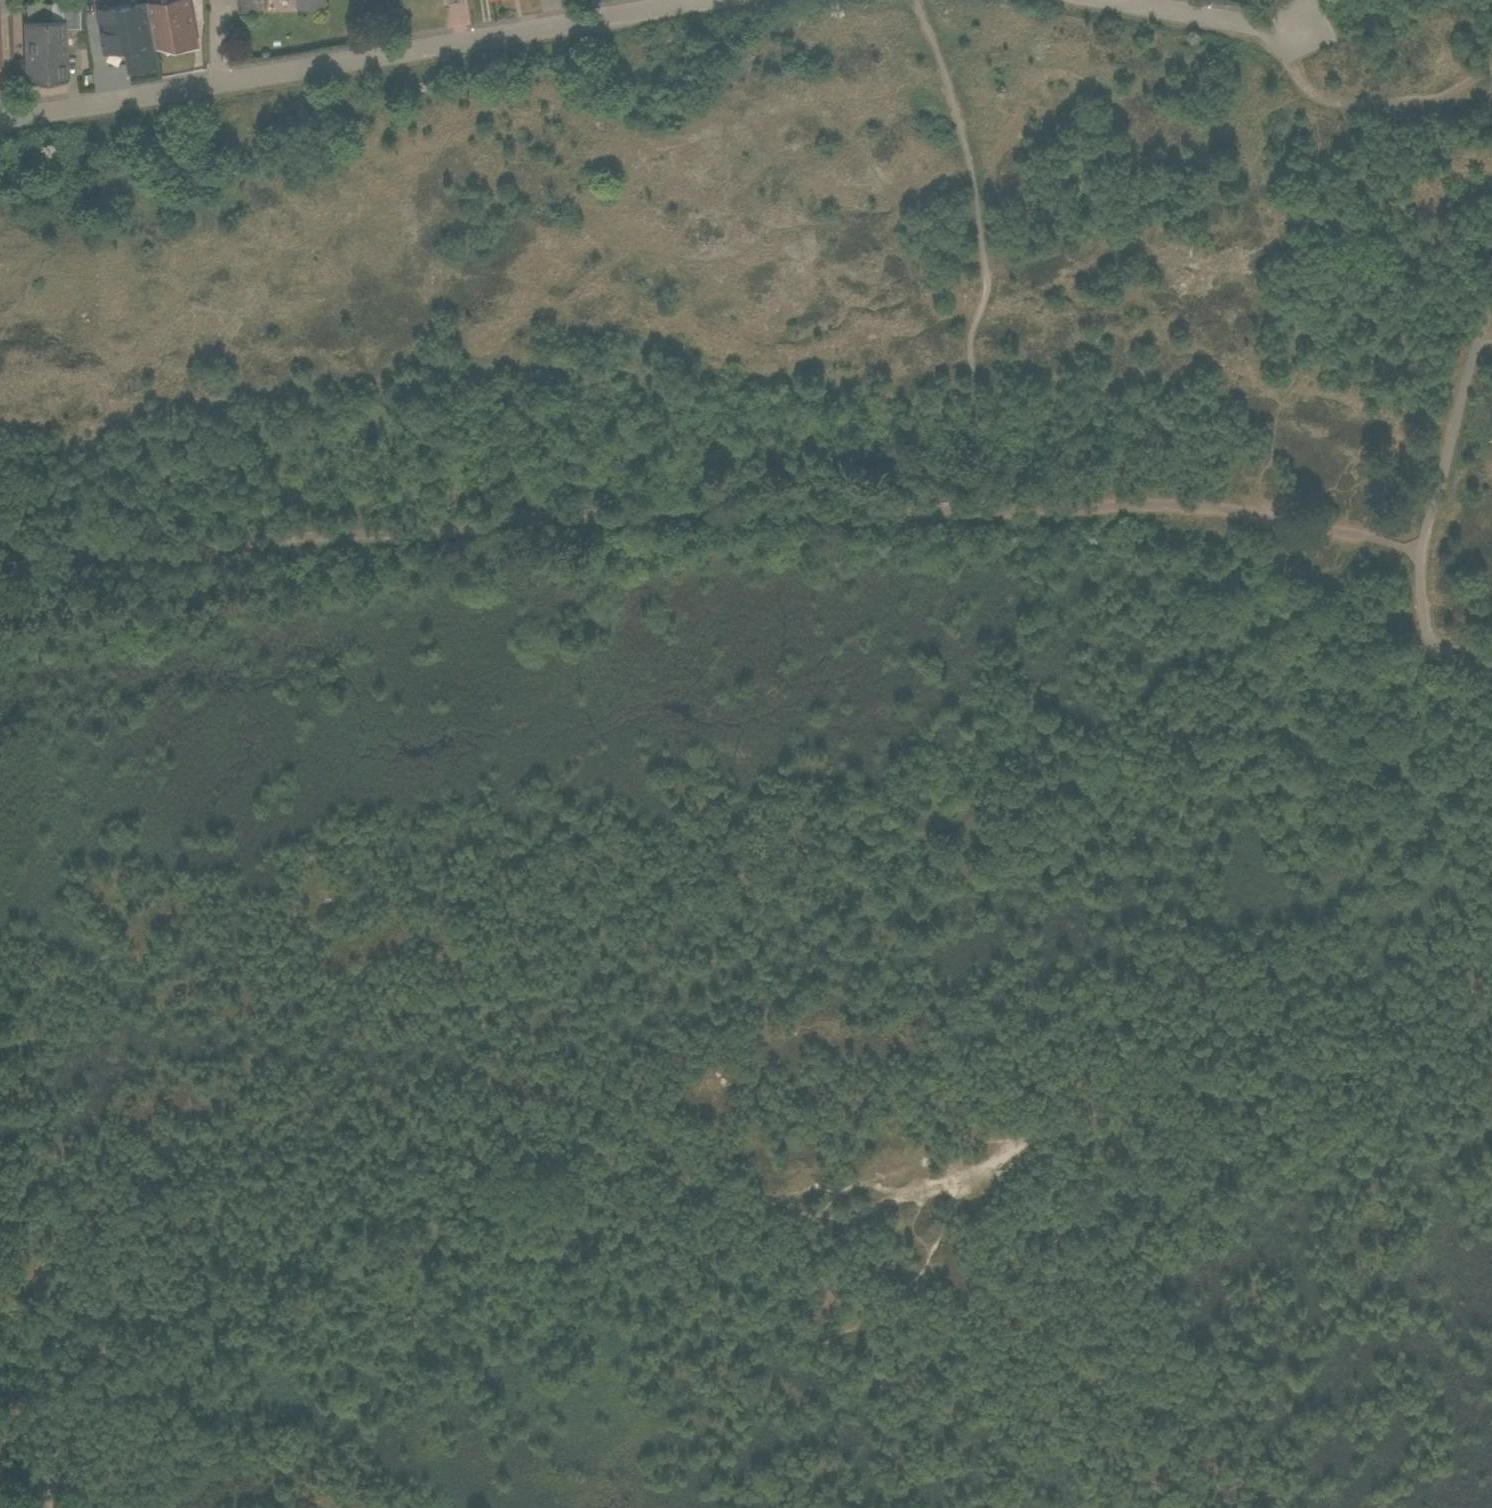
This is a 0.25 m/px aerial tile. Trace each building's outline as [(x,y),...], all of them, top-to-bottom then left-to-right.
[(81,0),(63,0),(63,4),(64,23),(64,30),(68,30),(82,29),(81,0)] [(257,0),(232,0),(232,23),(256,24),(257,1),(257,0)] [(316,0),(257,0),(257,1),(289,1),(289,15),(313,15),(313,2),(316,2),(316,0)] [(149,56),(194,57),(182,3),(141,11),(147,47),(149,56)] [(28,24),(64,23),(63,4),(28,5),(28,24)] [(117,35),(120,52),(147,47),(141,11),(114,15),(117,35)] [(68,30),(64,30),(64,23),(28,24),(30,80),(69,79),(68,30)] [(120,54),(120,52),(117,35),(101,37),(102,43),(95,44),(97,55),(104,53),(105,57),(120,54)] [(149,56),(147,47),(120,52),(120,54),(125,81),(152,76),(149,56)]
